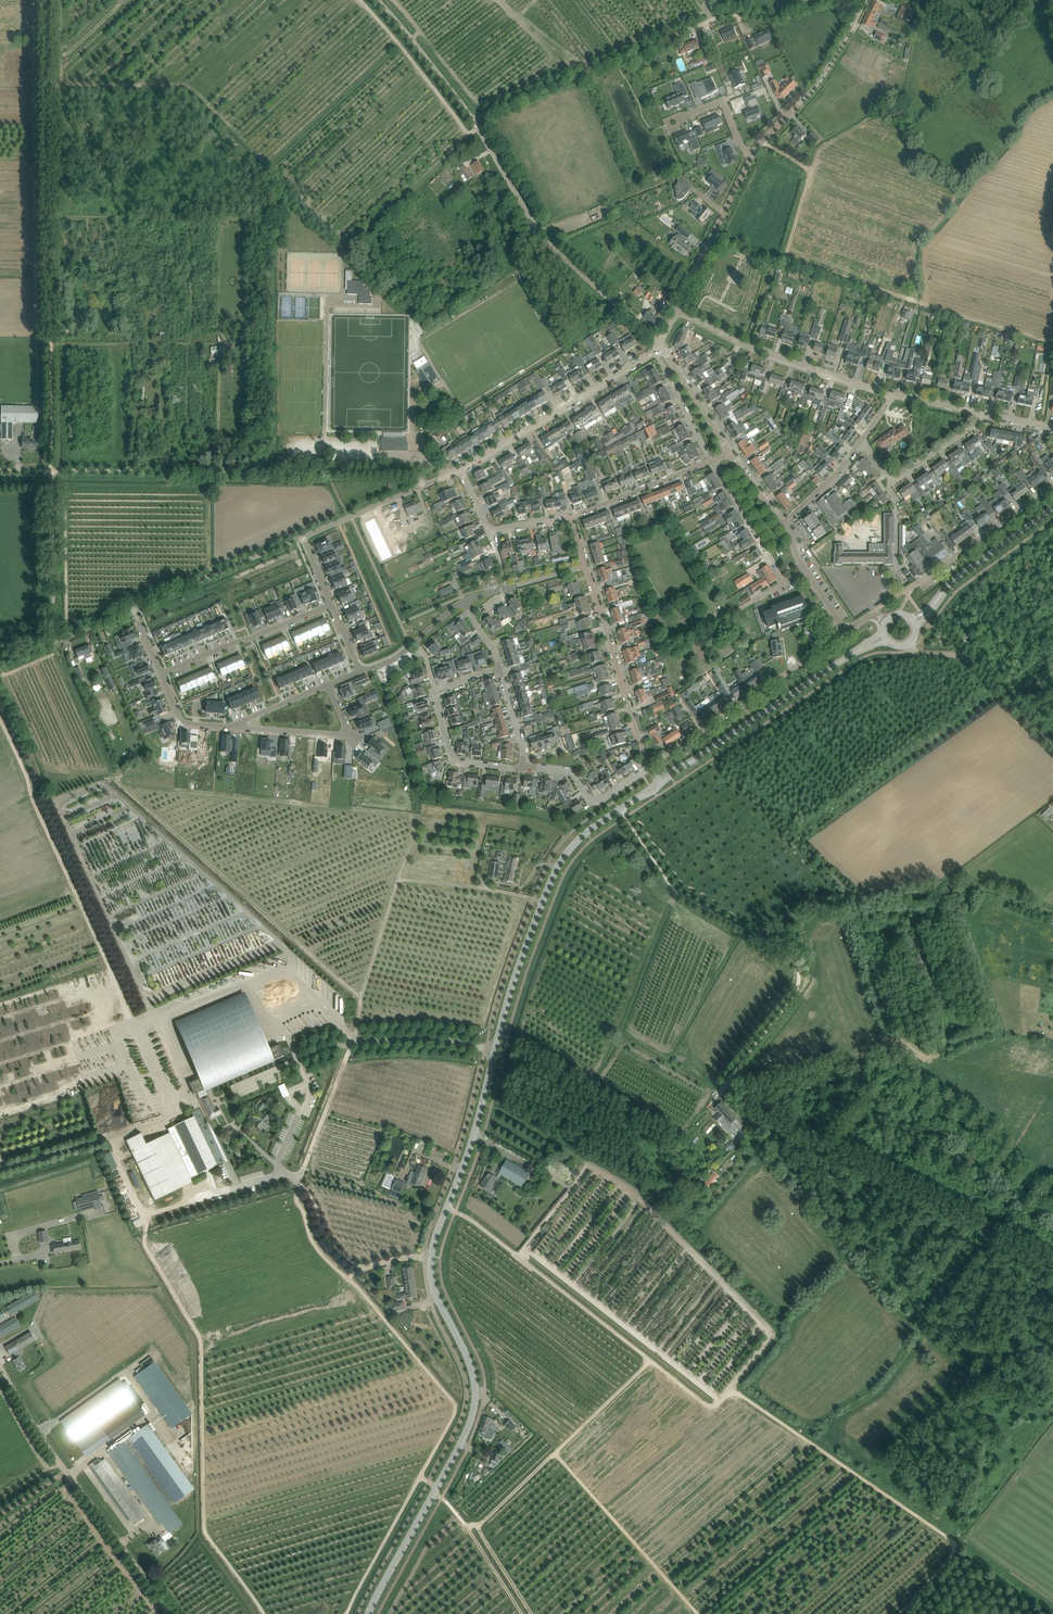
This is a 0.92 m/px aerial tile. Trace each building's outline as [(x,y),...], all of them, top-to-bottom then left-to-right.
[(872,1),(865,17),(873,21),(878,10),(881,11),(883,6),(877,3),(872,1)] [(902,5),(897,17),(909,22),(915,11),(911,9),(912,6),(907,3),(905,6),(902,5)] [(861,24),(870,28),(871,25),(875,27),(877,23),(873,21),(865,17),(861,24)] [(887,27),(880,24),(877,29),(885,32),(887,27)] [(732,26),(721,31),(725,40),(736,35),(732,26)] [(752,38),(747,41),(751,50),(756,47),(754,45),(757,43),(758,46),(772,40),(767,30),(754,36),(754,38),(752,39),(752,38)] [(885,35),(876,31),(873,38),(882,42),(885,35)] [(686,52),(687,52),(687,53),(699,48),(696,40),(684,45),(685,48),(685,49),(684,48),(679,50),(681,55),(686,53),(686,52)] [(775,58),(781,55),(779,48),(772,51),(775,58)] [(701,65),(710,61),(704,49),(700,51),(703,58),(699,60),(693,63),(695,67),(701,65)] [(767,63),(758,67),(763,79),(768,76),(768,74),(771,72),(767,63)] [(720,68),(723,74),(729,71),(726,66),(720,68)] [(739,71),(729,75),(735,88),(745,84),(739,71)] [(775,80),(770,82),(773,90),(774,90),(776,93),(775,94),(777,96),(776,96),(778,98),(779,98),(780,99),(782,96),(784,98),(792,90),(793,90),(797,86),(794,82),(794,81),(792,79),(791,80),(790,79),(787,76),(783,79),(786,82),(780,89),(778,83),(777,83),(775,80)] [(695,82),(690,84),(694,94),(699,92),(701,97),(701,98),(711,94),(711,93),(717,90),(712,78),(707,80),(703,82),(704,85),(697,88),(695,82)] [(677,95),(666,100),(669,108),(685,102),(684,98),(688,96),(686,91),(682,82),(674,86),(677,95)] [(762,82),(751,86),(753,90),(763,86),(762,82)] [(749,110),(744,111),(747,119),(751,118),(752,118),(751,116),(755,115),(756,116),(761,114),(758,106),(759,106),(756,98),(753,99),(748,101),(751,109),(749,110)] [(709,118),(702,121),(706,130),(713,127),(714,130),(718,129),(717,125),(722,123),(718,114),(709,118)] [(747,135),(751,140),(763,129),(759,124),(747,135)] [(791,133),(795,136),(794,137),(795,138),(792,142),(795,145),(806,134),(802,129),(801,130),(798,126),(793,131),(792,130),(791,131),(792,132),(791,133)] [(679,133),(674,136),(678,146),(684,143),(684,142),(688,140),(692,151),(700,148),(695,135),(689,137),(688,134),(687,131),(682,133),(680,134),(679,133)] [(723,132),(707,138),(709,144),(725,138),(723,132)] [(808,137),(816,145),(821,140),(814,132),(808,137)] [(722,144),(717,146),(721,158),(725,156),(728,164),(732,163),(733,163),(733,162),(736,161),(734,156),(735,156),(734,153),(733,153),(731,148),(730,149),(725,151),(722,144)] [(480,173),(484,171),(479,161),(474,164),(471,165),(477,175),(480,173)] [(472,178),(467,167),(459,172),(464,182),(472,178)] [(710,179),(707,182),(718,190),(719,189),(721,191),(725,183),(724,183),(721,181),(720,180),(722,177),(723,179),(723,178),(712,169),(711,170),(712,170),(709,173),(713,175),(710,179),(710,178),(709,179),(710,179)] [(679,183),(675,187),(676,192),(680,195),(677,198),(679,200),(684,198),(689,192),(688,191),(687,190),(689,188),(685,185),(689,181),(683,176),(677,179),(679,183)] [(692,206),(690,208),(697,214),(698,215),(696,218),(702,223),(711,212),(704,207),(703,209),(702,208),(702,207),(699,205),(696,209),(692,206)] [(680,225),(676,230),(683,235),(687,231),(680,225)] [(676,243),(674,246),(678,249),(678,250),(681,253),(681,252),(686,255),(691,249),(683,242),(686,240),(679,234),(676,237),(679,239),(677,242),(677,241),(676,243)] [(779,283),(782,275),(776,273),(773,281),(779,283)] [(364,281),(347,281),(347,294),(361,294),(361,297),(359,297),(359,304),(372,304),(372,297),(370,297),(371,291),(367,291),(367,288),(364,288),(364,281)] [(635,290),(633,293),(636,294),(638,292),(640,294),(642,292),(643,290),(638,287),(638,286),(636,288),(635,290)] [(647,313),(644,317),(650,322),(655,316),(653,315),(656,312),(652,309),(649,311),(649,310),(647,313)] [(781,320),(779,326),(782,327),(784,321),(785,318),(786,316),(785,316),(786,314),(787,310),(785,309),(783,315),(781,318),(781,320)] [(904,309),(901,317),(907,320),(910,311),(904,309)] [(655,316),(650,322),(651,323),(656,327),(663,319),(662,319),(662,318),(666,312),(661,310),(657,316),(656,315),(655,316)] [(845,319),(838,341),(846,343),(853,322),(845,319)] [(761,329),(760,335),(767,337),(767,336),(775,338),(777,331),(769,328),(770,325),(764,323),(764,322),(760,320),(757,328),(761,329)] [(807,348),(808,343),(809,341),(810,338),(814,339),(819,324),(819,321),(815,320),(810,336),(805,334),(801,332),(799,337),(801,338),(798,346),(807,348)] [(795,336),(796,332),(789,329),(791,323),(790,322),(784,321),(782,327),(785,328),(784,332),(783,335),(781,340),(792,344),(794,339),(795,336)] [(689,329),(684,326),(682,330),(684,331),(682,335),(680,334),(675,343),(682,346),(686,337),(685,337),(689,329)] [(612,329),(608,332),(611,335),(616,344),(619,342),(619,341),(614,333),(612,329)] [(626,337),(624,338),(627,341),(631,348),(637,345),(630,334),(626,337)] [(593,335),(589,338),(599,355),(602,353),(598,345),(599,345),(593,335)] [(589,338),(585,340),(595,356),(589,359),(596,370),(602,366),(596,356),(599,355),(589,338)] [(619,342),(616,344),(618,348),(621,346),(622,348),(625,352),(631,348),(627,341),(624,338),(619,341),(619,342)] [(869,347),(866,356),(870,358),(869,361),(868,363),(866,368),(872,370),(877,356),(871,354),(874,346),(876,339),(872,338),(870,343),(870,344),(869,344),(869,347)] [(847,343),(845,350),(851,352),(850,355),(848,354),(845,363),(851,365),(852,363),(856,349),(857,347),(851,345),(852,345),(847,343)] [(821,353),(823,348),(824,346),(816,344),(815,346),(813,351),(821,353)] [(835,358),(838,347),(834,345),(833,349),(829,348),(827,355),(835,358)] [(1038,345),(1036,353),(1043,355),(1045,347),(1038,345)] [(609,352),(613,359),(619,355),(619,356),(620,356),(614,346),(611,348),(608,347),(607,348),(609,352)] [(217,347),(212,347),(212,353),(209,352),(208,370),(216,371),(217,347)] [(602,353),(604,355),(603,356),(608,363),(613,359),(609,352),(607,348),(605,349),(605,352),(602,353)] [(684,360),(691,355),(687,349),(684,351),(682,348),(678,350),(680,354),(684,360)] [(882,357),(880,363),(882,363),(885,364),(890,350),(885,348),(882,357)] [(895,369),(893,377),(896,377),(895,379),(898,379),(898,378),(900,379),(901,373),(902,371),(899,370),(900,367),(906,369),(909,355),(910,349),(907,348),(905,354),(904,359),(903,359),(903,361),(898,360),(895,369)] [(909,355),(906,369),(910,370),(912,360),(915,349),(911,348),(910,349),(909,355)] [(856,349),(852,363),(858,365),(860,360),(860,358),(861,357),(865,358),(866,356),(861,355),(862,351),(859,350),(856,349)] [(890,350),(886,363),(890,364),(892,360),(895,351),(890,350)] [(929,353),(926,353),(925,352),(923,360),(922,364),(922,365),(920,373),(920,375),(919,379),(919,380),(922,381),(922,383),(930,385),(931,380),(932,378),(931,378),(932,373),(929,372),(924,371),(925,368),(926,364),(927,364),(927,362),(928,362),(928,358),(929,353)] [(694,353),(691,355),(684,360),(688,365),(687,366),(688,366),(692,363),(694,362),(696,365),(700,363),(697,359),(699,358),(695,353),(694,353)] [(700,363),(708,357),(706,354),(704,355),(699,358),(697,359),(700,363)] [(975,354),(970,379),(974,380),(977,368),(980,355),(975,354)] [(877,356),(872,370),(879,372),(880,367),(881,365),(882,363),(880,363),(882,357),(877,355),(877,356)] [(955,368),(953,375),(957,376),(959,369),(960,369),(961,361),(962,356),(958,355),(957,361),(956,360),(955,368)] [(577,366),(572,369),(579,380),(581,379),(582,380),(585,378),(584,377),(581,372),(584,370),(577,358),(576,357),(576,356),(573,358),(574,360),(577,366)] [(577,358),(584,370),(587,368),(590,373),(596,370),(589,359),(584,362),(580,356),(580,357),(577,358)] [(424,357),(420,359),(420,360),(424,365),(428,363),(424,357)] [(692,372),(696,378),(706,371),(708,370),(704,364),(708,361),(709,362),(710,361),(708,357),(700,363),(702,366),(692,372)] [(889,370),(887,375),(889,375),(888,377),(892,378),(893,377),(895,369),(898,360),(896,359),(893,359),(891,367),(889,367),(889,370)] [(415,370),(427,390),(441,381),(429,362),(428,363),(424,365),(420,360),(414,363),(418,369),(415,370)] [(573,384),(579,380),(572,369),(566,373),(560,362),(556,364),(560,369),(564,376),(567,374),(573,384)] [(922,365),(922,364),(916,362),(914,368),(913,373),(909,372),(908,375),(907,380),(915,382),(916,378),(919,379),(920,375),(920,373),(922,365)] [(755,380),(760,367),(753,365),(751,369),(749,375),(749,378),(755,380)] [(655,369),(653,370),(651,367),(645,370),(642,371),(645,376),(649,374),(651,379),(659,375),(655,369)] [(766,369),(760,367),(755,380),(761,381),(763,377),(764,378),(765,374),(766,369)] [(706,371),(696,378),(700,384),(699,384),(704,381),(706,384),(711,381),(722,374),(723,373),(720,369),(715,372),(716,373),(710,377),(708,375),(706,371)] [(536,372),(527,378),(530,382),(534,380),(539,377),(536,372)] [(722,374),(711,381),(713,384),(714,383),(715,383),(720,380),(720,379),(724,377),(722,374)] [(769,383),(776,385),(778,377),(772,374),(770,380),(769,383)] [(946,389),(948,383),(948,382),(943,381),(944,378),(945,375),(941,374),(939,380),(938,387),(946,389)] [(647,381),(648,383),(650,387),(649,387),(642,391),(642,392),(643,394),(651,391),(656,388),(654,386),(657,384),(662,382),(659,375),(651,379),(647,381)] [(557,384),(554,380),(553,377),(549,379),(551,382),(553,386),(551,388),(552,390),(555,395),(556,395),(555,395),(561,391),(557,384)] [(778,377),(776,385),(782,387),(783,384),(785,379),(778,377)] [(522,381),(525,387),(530,384),(526,378),(522,381)] [(565,383),(563,380),(562,378),(561,379),(558,380),(557,378),(554,380),(557,384),(561,391),(567,387),(567,388),(565,383)] [(955,385),(953,390),(957,391),(957,392),(960,392),(961,392),(963,384),(959,383),(960,379),(956,378),(955,382),(955,385)] [(963,384),(961,392),(962,392),(964,393),(969,393),(970,385),(971,380),(964,379),(963,384)] [(633,381),(630,383),(632,388),(633,389),(634,389),(636,387),(636,386),(637,386),(639,385),(637,380),(633,381)] [(518,388),(520,390),(525,387),(522,381),(516,384),(518,388)] [(794,396),(798,383),(791,381),(790,386),(789,389),(788,391),(792,392),(791,395),(794,396)] [(976,394),(982,396),(985,381),(982,381),(982,383),(978,383),(975,395),(976,395),(976,394)] [(985,381),(982,396),(989,397),(989,398),(990,397),(990,393),(994,394),(995,389),(991,388),(992,383),(988,382),(985,381)] [(137,396),(136,401),(139,401),(139,404),(142,404),(142,401),(142,399),(144,400),(145,388),(142,388),(142,383),(139,383),(138,396),(137,396)] [(798,383),(794,396),(797,397),(798,394),(801,395),(801,393),(802,394),(803,391),(805,385),(798,383)] [(1005,392),(1004,401),(1011,402),(1013,395),(1016,395),(1016,394),(1017,390),(1017,387),(1013,386),(1007,385),(1006,388),(1005,392)] [(1017,390),(1016,394),(1019,395),(1018,403),(1024,405),(1028,387),(1026,392),(1023,392),(1025,387),(1023,386),(1018,385),(1017,387),(1017,390)] [(716,386),(713,389),(711,386),(708,387),(703,390),(704,391),(704,390),(708,396),(718,389),(716,386)] [(741,392),(745,390),(743,386),(739,389),(734,392),(736,396),(741,392)] [(621,390),(626,400),(632,397),(630,393),(628,391),(629,390),(628,389),(628,390),(626,387),(621,390)] [(660,398),(668,394),(665,387),(660,390),(657,391),(658,392),(653,394),(656,400),(660,398)] [(808,399),(808,400),(814,402),(818,390),(811,387),(810,392),(809,393),(808,396),(809,396),(808,399)] [(997,394),(996,399),(1004,401),(1005,392),(1006,388),(1002,387),(999,387),(998,390),(997,394)] [(1028,387),(1024,405),(1025,405),(1032,406),(1033,398),(1034,396),(1036,397),(1038,389),(1028,387)] [(718,398),(718,397),(722,394),(718,389),(708,396),(711,402),(718,398)] [(721,396),(723,399),(734,392),(732,389),(728,392),(728,391),(721,396)] [(540,390),(536,393),(538,395),(543,403),(543,404),(547,401),(546,400),(548,399),(546,396),(547,396),(546,395),(544,391),(543,392),(542,390),(540,391),(540,390)] [(615,394),(620,402),(620,403),(623,401),(624,402),(626,400),(621,390),(615,394)] [(782,399),(785,391),(781,390),(778,397),(777,397),(776,399),(781,401),(781,399),(782,399)] [(814,402),(813,404),(819,406),(820,403),(821,403),(823,397),(825,392),(818,390),(814,402)] [(788,394),(788,392),(785,391),(782,399),(780,407),(783,408),(785,400),(786,400),(788,394)] [(835,405),(839,393),(832,391),(830,396),(829,399),(828,403),(829,403),(835,405)] [(844,400),(846,395),(839,393),(835,405),(837,406),(839,403),(843,404),(843,402),(844,400)] [(615,394),(609,397),(613,404),(614,405),(620,402),(615,394)] [(659,405),(663,403),(664,404),(671,400),(668,394),(660,398),(656,400),(659,405)] [(538,395),(532,398),(537,406),(538,407),(541,405),(541,404),(543,403),(538,395)] [(614,405),(613,404),(609,397),(604,401),(608,407),(610,411),(615,408),(614,405)] [(532,398),(527,402),(531,409),(532,410),(538,407),(537,406),(532,398)] [(525,399),(520,403),(521,405),(526,413),(526,414),(530,412),(530,411),(531,409),(527,402),(525,399)] [(608,407),(604,401),(598,404),(600,407),(599,407),(600,408),(604,414),(610,411),(608,407)] [(844,410),(846,403),(843,402),(843,404),(841,409),(840,408),(840,409),(836,421),(838,422),(839,421),(842,417),(843,412),(844,410)] [(862,402),(858,408),(859,409),(870,416),(874,411),(862,402)] [(520,403),(514,406),(520,416),(521,417),(526,414),(526,413),(521,405),(520,403)] [(716,409),(719,414),(730,407),(733,406),(731,403),(726,406),(724,403),(722,404),(715,409),(716,409)] [(826,410),(828,405),(824,404),(821,412),(820,417),(824,418),(826,410)] [(513,405),(508,408),(508,410),(509,410),(510,412),(515,420),(515,421),(519,418),(519,417),(520,416),(514,406),(513,405)] [(723,421),(727,418),(728,417),(730,420),(748,409),(746,405),(733,414),(731,410),(732,410),(730,407),(719,414),(723,420),(723,421)] [(38,423),(38,421),(38,417),(38,407),(2,406),(1,439),(13,439),(13,423),(38,423)] [(595,406),(592,408),(591,406),(588,408),(589,409),(595,420),(601,416),(599,412),(597,410),(597,409),(596,409),(595,406)] [(664,416),(666,418),(677,413),(674,406),(666,410),(668,414),(664,416)] [(586,412),(583,413),(590,423),(595,420),(589,409),(588,408),(585,410),(586,412)] [(737,421),(750,412),(748,409),(735,417),(730,420),(732,423),(727,427),(731,433),(743,425),(742,422),(739,424),(737,425),(735,422),(737,421)] [(866,422),(870,416),(859,409),(857,411),(861,414),(859,417),(866,422)] [(508,410),(503,413),(509,423),(510,424),(514,422),(513,421),(515,420),(510,412),(509,410),(508,410)] [(648,419),(654,415),(655,417),(662,413),(660,410),(647,416),(648,419)] [(499,419),(496,421),(499,426),(502,424),(504,427),(508,425),(507,424),(509,423),(503,413),(502,412),(498,414),(497,415),(499,419)] [(843,412),(842,417),(850,424),(852,421),(853,420),(852,420),(846,416),(847,415),(843,412)] [(590,423),(583,413),(578,416),(584,427),(590,423)] [(681,419),(677,413),(666,418),(667,421),(671,420),(673,423),(681,419)] [(637,418),(636,418),(633,414),(629,417),(631,421),(634,425),(635,424),(635,423),(639,421),(637,418)] [(866,422),(859,417),(856,415),(852,420),(853,420),(852,421),(855,423),(857,425),(862,428),(862,427),(866,422)] [(581,429),(584,427),(578,416),(572,420),(574,422),(574,423),(574,424),(574,423),(576,426),(579,430),(581,429)] [(458,420),(461,426),(466,423),(463,417),(458,420)] [(848,426),(850,424),(842,417),(839,421),(847,427),(848,426)] [(776,423),(774,421),(772,418),(766,422),(772,431),(774,429),(778,426),(776,423)] [(643,419),(639,421),(643,427),(649,424),(647,421),(645,423),(643,419)] [(491,424),(485,427),(490,435),(491,436),(494,434),(494,433),(496,431),(495,429),(498,427),(495,423),(494,422),(491,424)] [(569,422),(563,425),(567,432),(569,434),(574,431),(573,428),(571,425),(572,425),(571,424),(569,422)] [(627,426),(631,434),(635,431),(630,424),(627,426)] [(746,435),(757,428),(754,424),(747,430),(745,427),(743,425),(731,433),(735,438),(734,439),(735,439),(739,436),(742,434),(744,432),(746,435)] [(484,425),(478,428),(485,438),(485,439),(489,437),(488,436),(490,435),(485,427),(484,425)] [(557,429),(563,438),(569,434),(567,432),(563,425),(557,429)] [(673,435),(675,437),(687,431),(683,425),(679,427),(676,429),(678,432),(673,435)] [(827,433),(838,441),(840,437),(834,432),(833,433),(831,431),(832,430),(833,431),(834,429),(836,426),(834,425),(829,430),(827,432),(827,433)] [(625,427),(623,428),(627,436),(631,434),(627,426),(625,427)] [(853,430),(848,426),(847,427),(845,429),(844,432),(847,434),(853,439),(857,433),(858,433),(853,430)] [(903,426),(895,432),(893,434),(891,432),(877,442),(882,449),(889,444),(891,446),(909,433),(903,426)] [(451,433),(450,430),(448,427),(442,430),(443,433),(445,436),(447,435),(451,433)] [(478,427),(472,431),(473,431),(474,434),(479,442),(480,443),(483,440),(483,439),(485,438),(478,428),(478,427)] [(648,427),(642,430),(645,436),(646,440),(653,437),(653,436),(648,427)] [(658,434),(653,436),(653,437),(655,440),(664,436),(671,432),(670,428),(662,432),(660,433),(658,434)] [(757,428),(746,435),(749,439),(759,432),(757,428)] [(558,441),(563,438),(557,429),(552,432),(558,441)] [(988,432),(987,437),(992,438),(996,439),(998,429),(994,429),(994,430),(992,429),(991,432),(988,432)] [(998,429),(996,439),(1003,440),(1005,431),(1001,430),(1000,431),(998,431),(999,429),(998,429)] [(582,430),(578,433),(583,441),(587,438),(582,430)] [(614,435),(618,441),(625,436),(621,430),(614,435)] [(642,430),(635,434),(637,439),(645,436),(642,430)] [(472,435),(469,437),(473,445),(474,446),(478,444),(477,443),(479,442),(474,434),(473,431),(470,432),(472,435)] [(618,441),(614,435),(612,431),(605,436),(606,438),(610,444),(617,440),(618,441)] [(687,431),(675,437),(676,440),(680,438),(682,442),(690,438),(687,431)] [(1005,431),(1003,440),(1009,442),(1011,432),(1007,431),(1007,432),(1005,432),(1005,431)] [(558,442),(558,441),(552,432),(547,435),(553,445),(558,442)] [(847,434),(844,432),(842,434),(845,436),(842,440),(845,442),(849,445),(850,445),(849,444),(853,439),(847,434)] [(1011,432),(1009,442),(1015,443),(1016,443),(1017,433),(1013,433),(1013,434),(1011,433),(1011,432)] [(578,433),(573,435),(578,444),(583,441),(578,433)] [(836,444),(838,441),(827,433),(825,436),(836,444)] [(1014,450),(1009,454),(1011,457),(1016,453),(1017,449),(1017,448),(1020,449),(1024,445),(1025,445),(1022,444),(1023,440),(1024,435),(1020,434),(1020,435),(1018,434),(1018,433),(1017,433),(1016,443),(1015,443),(1014,448),(1014,450)] [(635,434),(628,437),(630,443),(637,440),(637,439),(635,434)] [(26,437),(26,435),(23,435),(23,440),(22,440),(22,448),(33,448),(36,448),(36,442),(33,442),(33,440),(29,440),(29,437),(26,437)] [(466,438),(463,441),(468,449),(469,450),(472,447),(472,446),(473,445),(469,437),(467,435),(465,436),(466,438)] [(542,442),(543,443),(547,449),(553,445),(547,435),(541,439),(543,442),(542,442)] [(1042,439),(1039,436),(1034,439),(1037,442),(1040,447),(1042,446),(1046,443),(1043,439),(1042,439)] [(382,437),(382,446),(381,451),(408,451),(408,446),(408,443),(404,443),(404,438),(382,437)] [(628,437),(620,441),(622,446),(626,445),(630,443),(628,437)] [(989,449),(984,443),(981,438),(978,440),(976,437),(970,441),(977,452),(980,450),(978,447),(981,445),(986,452),(989,449)] [(606,447),(610,444),(606,438),(602,441),(606,447)] [(744,440),(743,441),(738,444),(743,451),(749,447),(751,445),(747,439),(745,440),(744,440)] [(599,440),(595,443),(597,447),(599,450),(604,447),(599,440)] [(759,445),(757,446),(759,449),(760,451),(769,445),(766,440),(759,445)] [(463,441),(457,444),(462,452),(463,453),(469,450),(468,449),(463,441)] [(620,441),(613,445),(616,452),(623,449),(620,441)] [(975,454),(977,452),(970,441),(965,445),(970,453),(972,451),(973,452),(975,454)] [(456,442),(451,445),(457,455),(457,456),(461,454),(461,453),(462,452),(457,444),(456,442)] [(534,450),(532,447),(530,443),(523,447),(533,462),(535,460),(532,455),(530,452),(534,450)] [(671,451),(679,447),(677,443),(669,447),(670,448),(668,449),(669,452),(668,452),(671,451)] [(684,456),(696,450),(693,443),(688,446),(685,447),(680,450),(681,450),(680,450),(682,453),(679,454),(681,457),(684,456)] [(450,444),(441,450),(446,459),(447,459),(446,458),(450,456),(452,460),(456,457),(455,456),(457,455),(451,445),(450,444)] [(613,445),(605,449),(608,456),(613,454),(616,453),(616,452),(613,445),(612,445),(613,445)] [(755,448),(752,445),(751,445),(749,447),(743,451),(747,458),(752,454),(753,453),(757,451),(759,449),(757,446),(755,448)] [(846,450),(841,447),(839,445),(836,448),(833,446),(831,448),(835,451),(841,456),(845,450),(846,450)] [(537,449),(534,451),(542,463),(544,462),(545,461),(547,459),(539,446),(537,448),(537,449)] [(768,446),(761,451),(763,455),(770,450),(768,446)] [(530,463),(533,462),(523,447),(517,450),(520,455),(521,458),(525,455),(527,458),(530,463)] [(577,448),(573,450),(577,457),(581,455),(577,448)] [(831,448),(828,452),(827,452),(823,448),(822,449),(820,451),(826,457),(828,455),(830,457),(833,458),(837,462),(837,461),(841,456),(835,451),(831,448)] [(957,451),(954,453),(963,466),(965,464),(968,461),(969,463),(972,461),(968,456),(966,457),(963,453),(961,451),(960,449),(959,449),(959,448),(956,450),(957,451)] [(605,449),(598,453),(598,454),(602,464),(605,463),(603,458),(608,456),(605,449)] [(699,456),(696,450),(684,456),(685,458),(683,460),(688,464),(693,462),(692,460),(695,459),(697,462),(701,460),(699,457),(699,456)] [(820,451),(817,454),(822,458),(819,460),(820,461),(818,463),(818,464),(827,472),(832,468),(829,465),(828,464),(826,462),(823,459),(826,457),(820,451)] [(1042,467),(1044,465),(1034,451),(1031,453),(1037,461),(1042,467)] [(954,453),(948,457),(950,460),(953,464),(954,465),(952,467),(959,478),(961,481),(964,479),(962,476),(961,475),(957,470),(963,466),(954,453)] [(512,454),(505,458),(511,467),(513,470),(514,470),(513,467),(514,466),(512,463),(516,461),(512,454)] [(757,458),(755,459),(751,462),(756,468),(762,464),(759,460),(762,458),(760,456),(757,458)] [(783,457),(771,466),(773,469),(783,462),(785,460),(783,457)] [(505,458),(499,462),(502,466),(503,469),(506,467),(508,469),(511,467),(505,458)] [(859,467),(858,467),(860,470),(869,464),(867,461),(864,458),(859,462),(861,465),(859,467)] [(1046,467),(1049,470),(1052,474),(1052,473),(1052,464),(1049,458),(1043,463),(1046,467)] [(581,461),(581,459),(569,466),(571,469),(582,463),(581,461)] [(581,461),(582,463),(585,471),(586,471),(590,481),(592,480),(593,480),(597,479),(593,468),(592,469),(588,460),(588,459),(581,461)] [(664,465),(663,466),(661,459),(655,461),(659,472),(665,470),(664,467),(664,465)] [(814,468),(808,459),(805,462),(808,466),(809,468),(811,471),(813,469),(814,468)] [(803,460),(799,464),(803,469),(805,468),(806,470),(809,468),(808,466),(805,462),(803,460)] [(947,473),(945,470),(949,468),(943,460),(938,464),(943,472),(945,475),(947,473)] [(659,472),(655,461),(648,464),(653,474),(659,472)] [(562,462),(554,466),(557,471),(565,467),(562,462)] [(783,462),(773,469),(775,472),(785,465),(783,462)] [(493,465),(499,475),(502,473),(496,463),(493,465)] [(523,466),(528,475),(532,473),(530,470),(529,470),(526,464),(523,466)] [(767,466),(765,468),(762,464),(756,468),(760,475),(765,472),(769,469),(767,466)] [(822,477),(827,472),(818,464),(816,466),(818,469),(816,471),(822,478),(822,477)] [(869,464),(860,470),(861,472),(862,473),(865,471),(867,474),(873,470),(871,467),(871,466),(869,464)] [(937,476),(943,472),(938,464),(932,468),(935,473),(937,476)] [(650,476),(649,473),(645,465),(639,467),(643,478),(650,476)] [(523,466),(520,468),(524,474),(525,475),(526,475),(527,476),(528,475),(523,466)] [(637,480),(643,478),(639,467),(636,468),(637,472),(634,473),(636,478),(637,480)] [(950,470),(949,471),(954,478),(955,477),(957,479),(959,478),(952,467),(949,469),(950,470)] [(626,468),(622,469),(624,473),(629,486),(632,485),(631,483),(634,481),(633,479),(631,475),(631,473),(628,474),(627,472),(626,468)] [(1035,469),(1031,472),(1039,483),(1045,479),(1046,479),(1040,472),(1038,473),(1035,469)] [(486,477),(483,470),(475,474),(478,481),(486,477)] [(867,479),(867,480),(869,483),(874,479),(878,476),(876,473),(875,473),(873,470),(867,474),(870,477),(867,479)] [(505,471),(502,473),(504,477),(509,483),(510,486),(513,484),(505,471)] [(561,483),(565,481),(561,471),(556,473),(561,483)] [(583,487),(579,489),(581,493),(584,492),(585,494),(587,499),(598,495),(596,489),(597,489),(593,480),(592,480),(590,481),(586,471),(585,471),(584,472),(587,480),(581,482),(583,487)] [(927,472),(921,476),(928,486),(929,487),(935,483),(934,483),(933,480),(930,476),(929,474),(927,472)] [(1014,474),(1021,483),(1024,481),(1017,472),(1014,474)] [(1024,475),(1021,477),(1024,481),(1028,486),(1031,484),(1034,488),(1034,487),(1039,483),(1031,472),(1026,476),(1025,475),(1024,475)] [(499,475),(492,478),(493,481),(494,484),(501,481),(500,479),(504,477),(502,473),(499,475)] [(621,479),(619,480),(621,484),(622,486),(624,485),(625,487),(626,487),(625,487),(629,486),(624,473),(620,474),(621,479)] [(703,480),(700,482),(704,489),(707,487),(711,484),(717,480),(713,473),(703,480)] [(769,486),(777,479),(775,476),(773,473),(770,475),(764,480),(769,486)] [(793,481),(786,486),(789,490),(796,485),(795,484),(802,478),(800,476),(793,481)] [(845,478),(842,481),(850,489),(853,486),(852,486),(855,483),(853,481),(852,480),(848,476),(845,479),(845,478)] [(921,476),(915,480),(919,484),(921,487),(924,485),(926,487),(928,486),(921,476)] [(612,478),(608,479),(613,490),(619,488),(616,481),(613,482),(612,478)] [(791,478),(782,485),(784,488),(786,486),(793,481),(791,478)] [(605,489),(605,490),(606,493),(613,490),(608,479),(602,482),(605,489)] [(777,479),(769,486),(773,492),(782,486),(777,479)] [(933,480),(934,483),(935,483),(940,491),(942,489),(939,484),(935,479),(933,480)] [(711,484),(707,487),(711,493),(712,492),(712,493),(717,490),(722,487),(717,480),(711,484)] [(840,483),(837,486),(841,490),(842,491),(844,494),(848,491),(850,489),(842,481),(840,483)] [(875,492),(880,488),(878,484),(876,481),(867,488),(869,491),(873,488),(875,492)] [(675,485),(678,492),(682,490),(683,494),(686,493),(684,490),(685,490),(682,482),(675,485)] [(489,483),(481,487),(484,494),(489,491),(492,490),(490,486),(489,483)] [(911,483),(905,488),(910,495),(915,502),(921,498),(919,496),(916,492),(917,492),(916,491),(914,488),(912,486),(911,483)] [(1010,506),(1004,498),(1003,496),(1006,494),(999,485),(997,483),(995,485),(999,490),(993,495),(995,499),(996,500),(1004,510),(1009,505),(1010,506)] [(1014,486),(1008,490),(1002,483),(999,485),(1006,494),(1009,492),(1016,501),(1016,500),(1021,496),(1016,490),(1014,486)] [(582,501),(580,496),(579,494),(577,490),(579,489),(577,485),(573,487),(574,491),(576,495),(571,497),(574,504),(582,501)] [(668,488),(671,495),(678,492),(675,485),(668,488)] [(1016,490),(1021,496),(1027,492),(1028,492),(1022,485),(1016,490)] [(692,487),(688,488),(691,496),(697,492),(693,486),(692,487)] [(453,499),(458,496),(454,488),(441,494),(445,502),(453,499)] [(668,488),(662,490),(664,497),(671,495),(668,488)] [(880,488),(875,492),(877,495),(874,497),(876,500),(885,493),(883,491),(882,491),(880,488)] [(904,499),(909,496),(910,495),(905,488),(899,491),(904,499)] [(658,500),(661,499),(664,497),(662,490),(655,493),(658,500)] [(829,519),(831,522),(832,521),(827,513),(832,509),(826,500),(830,497),(835,493),(833,490),(827,493),(817,503),(829,520),(829,519)] [(968,490),(959,497),(962,501),(971,494),(968,490)] [(777,497),(781,503),(788,499),(785,495),(788,493),(786,491),(783,493),(783,492),(781,494),(777,497)] [(708,492),(701,497),(703,501),(710,496),(711,496),(708,492)] [(718,496),(715,498),(717,501),(716,501),(719,505),(722,503),(729,499),(724,492),(720,495),(718,496)] [(648,496),(651,502),(658,500),(655,493),(648,496)] [(835,493),(830,497),(826,500),(832,509),(827,513),(832,521),(831,522),(834,527),(839,524),(850,515),(848,513),(851,511),(850,510),(851,508),(852,509),(856,506),(853,502),(852,502),(850,499),(845,503),(844,504),(835,493)] [(885,493),(876,500),(878,503),(881,501),(883,504),(889,500),(886,497),(887,496),(885,493)] [(490,506),(495,504),(499,502),(497,498),(500,497),(499,494),(487,500),(490,506)] [(560,498),(556,499),(555,495),(552,496),(553,499),(554,508),(562,507),(561,504),(565,503),(566,505),(565,497),(560,498)] [(651,502),(648,496),(642,498),(646,509),(648,508),(647,504),(651,502)] [(982,497),(980,498),(988,507),(990,505),(988,503),(984,496),(982,497)] [(704,507),(713,501),(711,497),(701,503),(704,507)] [(795,503),(793,500),(790,497),(788,499),(781,503),(786,510),(792,505),(795,503)] [(980,498),(980,497),(978,499),(983,507),(977,512),(978,513),(986,523),(991,519),(992,519),(989,515),(986,512),(985,509),(988,507),(980,498)] [(542,498),(528,501),(530,510),(533,509),(533,512),(541,511),(540,507),(543,507),(542,502),(542,498)] [(458,502),(451,505),(453,508),(452,509),(454,513),(458,512),(460,511),(462,510),(467,508),(463,499),(458,502)] [(547,509),(554,508),(553,499),(546,501),(546,504),(547,509)] [(719,505),(718,505),(721,511),(723,511),(726,509),(726,510),(733,506),(729,499),(722,503),(719,505)] [(996,500),(995,499),(992,501),(992,500),(988,503),(990,505),(991,505),(993,507),(995,510),(998,514),(1004,510),(996,500)] [(405,506),(407,511),(409,516),(423,510),(419,500),(405,506)] [(633,503),(636,511),(642,509),(639,500),(633,503)] [(526,510),(530,510),(528,501),(521,502),(514,504),(516,513),(519,512),(520,515),(527,513),(526,510)] [(633,503),(626,505),(629,514),(636,511),(633,503)] [(620,508),(623,516),(629,514),(626,505),(620,508)] [(505,506),(493,512),(494,516),(495,517),(496,519),(504,515),(502,511),(506,509),(505,507),(505,506)] [(619,518),(623,516),(620,508),(614,510),(616,515),(617,519),(617,520),(620,520),(619,518)] [(968,512),(967,512),(965,509),(962,511),(963,512),(970,521),(973,519),(971,517),(968,512)] [(822,519),(819,521),(811,510),(806,514),(807,515),(805,516),(807,518),(805,519),(804,517),(800,520),(813,538),(815,536),(818,539),(826,533),(823,530),(828,527),(822,519)] [(609,511),(602,514),(605,522),(607,525),(613,523),(611,520),(612,519),(609,511)] [(729,515),(725,517),(729,524),(740,518),(735,511),(729,514),(729,515)] [(461,512),(453,516),(455,519),(455,520),(458,527),(465,524),(470,522),(466,514),(463,515),(461,512)] [(717,513),(700,523),(702,527),(710,522),(716,519),(722,515),(720,512),(717,513)] [(967,523),(970,521),(963,512),(960,514),(962,516),(967,523)] [(980,527),(986,523),(978,513),(975,516),(975,517),(973,518),(974,519),(975,521),(977,524),(980,528),(980,527)] [(605,522),(602,514),(596,516),(599,524),(605,522)] [(834,553),(834,565),(843,565),(843,563),(885,563),(885,565),(893,565),(893,553),(892,553),(892,545),(895,545),(895,514),(885,514),(885,544),(869,544),(869,553),(843,553),(843,544),(835,544),(835,553),(834,553)] [(596,516),(590,519),(593,527),(599,524),(596,516)] [(374,518),(365,523),(368,529),(377,524),(374,518)] [(740,518),(729,524),(733,531),(744,525),(740,518)] [(586,529),(593,527),(590,519),(583,521),(586,529)] [(641,525),(643,530),(650,527),(649,525),(648,525),(646,519),(643,520),(645,524),(643,524),(642,521),(640,522),(641,525)] [(702,527),(705,533),(720,524),(716,519),(710,522),(702,527)] [(968,525),(967,526),(964,522),(960,526),(963,530),(968,536),(973,532),(974,533),(974,532),(971,528),(969,525),(968,525)] [(377,524),(368,529),(370,534),(380,529),(377,524)] [(466,539),(470,537),(475,535),(472,530),(476,528),(474,524),(462,530),(466,539)] [(630,532),(631,535),(637,533),(635,527),(634,526),(631,528),(628,529),(630,532)] [(617,535),(624,533),(623,532),(621,527),(614,529),(615,530),(617,535)] [(908,542),(903,546),(916,563),(911,566),(917,575),(918,576),(920,576),(922,576),(923,575),(924,573),(924,571),(923,570),(929,566),(931,568),(931,567),(934,565),(949,555),(946,550),(940,542),(936,545),(934,543),(930,546),(923,535),(926,533),(921,527),(915,531),(920,537),(910,545),(908,542)] [(380,529),(370,534),(372,539),(382,534),(380,529)] [(742,536),(744,540),(751,536),(747,529),(740,533),(740,534),(737,535),(739,538),(742,536)] [(941,532),(947,539),(950,544),(953,541),(956,546),(957,545),(956,545),(962,541),(957,534),(951,538),(950,536),(949,537),(944,530),(941,532)] [(957,534),(962,541),(968,536),(963,530),(957,534)] [(549,533),(550,538),(553,552),(561,551),(558,531),(549,533)] [(729,531),(718,537),(721,541),(731,535),(729,531)] [(382,534),(372,539),(375,544),(385,540),(382,534)] [(540,535),(536,536),(538,541),(539,549),(540,551),(548,549),(548,547),(546,539),(542,540),(540,535)] [(755,543),(751,536),(744,540),(740,543),(744,550),(755,543)] [(531,538),(524,539),(526,550),(530,550),(530,551),(534,550),(531,538)] [(723,553),(732,548),(727,538),(718,543),(722,549),(722,548),(725,552),(724,552),(723,553)] [(517,541),(518,546),(519,553),(522,553),(522,551),(526,550),(524,539),(517,541)] [(385,540),(375,544),(377,549),(387,545),(385,540)] [(332,546),(331,547),(329,541),(317,546),(318,549),(319,551),(320,554),(333,548),(332,546)] [(466,551),(467,553),(480,547),(477,541),(468,545),(470,549),(466,551)] [(335,551),(344,547),(342,542),(338,544),(332,546),(333,548),(335,551)] [(502,558),(506,557),(505,554),(509,553),(510,556),(513,556),(512,547),(511,542),(509,542),(507,542),(507,543),(502,544),(503,547),(500,547),(502,558)] [(599,543),(591,545),(593,552),(601,549),(599,543)] [(387,545),(377,549),(379,554),(389,550),(387,545)] [(453,553),(461,550),(459,545),(451,548),(453,553)] [(467,553),(463,555),(466,561),(467,561),(473,558),(474,557),(474,558),(478,556),(483,554),(480,547),(467,553)] [(622,550),(619,551),(622,559),(632,556),(628,548),(627,548),(622,550)] [(723,553),(726,557),(735,552),(732,548),(723,553)] [(601,549),(593,552),(595,558),(603,556),(601,549)] [(747,551),(734,559),(736,563),(745,558),(746,560),(750,558),(752,562),(756,560),(756,559),(762,556),(758,549),(749,555),(749,556),(747,552),(747,551)] [(389,550),(379,554),(382,560),(392,556),(389,550)] [(338,562),(343,559),(342,556),(336,558),(333,552),(322,557),(322,558),(321,558),(323,563),(324,562),(324,564),(331,561),(332,564),(338,562)] [(603,556),(595,558),(597,565),(605,562),(603,556)] [(466,561),(459,564),(461,569),(469,565),(475,563),(473,558),(467,561),(466,561)] [(479,564),(483,574),(491,571),(490,568),(494,566),(490,558),(482,562),(479,564)] [(340,566),(338,562),(332,564),(326,567),(326,569),(328,573),(329,574),(335,571),(336,574),(345,570),(343,565),(340,566)] [(612,570),(611,567),(609,563),(605,564),(606,567),(604,568),(598,570),(600,576),(613,572),(612,570)] [(763,569),(758,572),(762,579),(766,577),(772,573),(768,566),(763,569)] [(618,577),(617,571),(616,571),(614,572),(613,572),(600,576),(602,583),(610,580),(611,580),(611,579),(618,577)] [(347,579),(344,572),(337,575),(338,577),(331,580),(333,584),(347,579)] [(748,573),(734,582),(738,589),(752,581),(751,579),(748,573)] [(750,586),(745,589),(748,595),(748,594),(750,596),(777,580),(772,573),(766,577),(762,579),(754,584),(750,586)] [(618,577),(611,579),(611,580),(613,583),(628,578),(627,574),(618,577)] [(347,586),(345,580),(347,579),(333,584),(335,589),(342,586),(342,588),(347,586)] [(553,581),(547,582),(548,586),(549,592),(563,588),(562,583),(559,584),(558,581),(553,582),(553,581)] [(795,581),(781,588),(784,593),(797,587),(795,581)] [(311,588),(305,591),(310,603),(317,600),(314,593),(318,592),(313,582),(309,583),(311,588)] [(564,587),(565,590),(569,589),(571,595),(580,593),(578,586),(577,587),(576,583),(564,587)] [(613,587),(605,590),(607,596),(615,594),(618,593),(622,592),(623,591),(626,590),(627,590),(626,586),(614,590),(613,587)] [(353,593),(351,587),(344,590),(344,592),(338,595),(340,599),(353,593)] [(310,603),(305,591),(299,593),(298,591),(294,593),(298,600),(301,599),(304,605),(304,604),(305,605),(310,603)] [(353,601),(351,595),(353,594),(353,593),(340,599),(341,604),(348,601),(349,603),(353,601)] [(297,609),(294,602),(298,601),(298,600),(296,598),(295,594),(289,597),(291,600),(286,602),(290,612),(291,611),(291,612),(295,611),(294,610),(297,609)] [(617,600),(615,594),(607,596),(609,603),(617,600)] [(752,600),(750,596),(748,594),(748,595),(741,599),(741,600),(744,604),(752,600)] [(773,610),(763,613),(765,619),(768,628),(777,625),(779,631),(804,622),(807,621),(810,620),(809,617),(810,616),(808,613),(807,609),(808,609),(806,604),(805,604),(803,597),(802,597),(801,594),(772,604),(773,607),(773,610)] [(519,602),(518,601),(515,597),(508,602),(510,606),(508,608),(509,610),(512,614),(515,617),(520,613),(518,610),(522,607),(518,603),(519,602)] [(569,610),(572,609),(588,604),(586,597),(575,600),(576,604),(568,606),(569,610)] [(277,605),(270,608),(275,618),(278,617),(278,618),(281,616),(282,615),(280,610),(283,609),(280,601),(276,603),(277,605)] [(588,604),(572,609),(573,612),(579,611),(580,614),(590,611),(588,604)] [(358,612),(356,606),(351,608),(352,610),(345,612),(347,617),(361,611),(358,612)] [(496,613),(499,617),(500,619),(502,621),(502,622),(505,620),(506,620),(509,618),(510,619),(513,617),(506,607),(503,609),(502,607),(498,610),(499,611),(496,613)] [(275,618),(270,608),(264,610),(263,608),(259,610),(262,618),(266,616),(268,621),(269,621),(269,622),(272,620),(272,619),(275,618)] [(628,609),(620,612),(619,608),(616,609),(611,610),(613,617),(629,612),(628,609)] [(259,619),(262,618),(259,610),(255,611),(256,613),(250,615),(249,613),(245,615),(249,626),(253,624),(254,627),(256,626),(256,627),(260,626),(259,625),(261,624),(259,619)] [(625,616),(635,613),(634,610),(629,612),(613,617),(615,623),(625,620),(625,618),(625,617),(625,616)] [(363,617),(361,611),(347,617),(349,621),(356,619),(357,622),(362,620),(361,618),(363,617)] [(676,611),(673,614),(680,620),(683,617),(676,611)] [(639,614),(628,618),(629,623),(641,619),(639,614)] [(673,614),(671,617),(678,622),(680,620),(673,614)] [(490,616),(483,622),(486,625),(486,626),(487,625),(491,629),(494,627),(496,630),(500,627),(502,626),(500,623),(498,621),(497,620),(495,622),(490,616)] [(230,629),(225,617),(219,619),(224,631),(230,629)] [(583,620),(577,622),(578,626),(580,631),(584,629),(587,628),(592,627),(591,622),(590,623),(588,618),(583,620)] [(642,624),(645,623),(643,618),(641,619),(629,623),(631,628),(632,628),(642,624)] [(691,618),(685,625),(688,628),(691,631),(698,623),(695,621),(695,620),(691,618)] [(224,631),(219,619),(220,622),(215,624),(214,622),(219,633),(224,631)] [(325,619),(319,622),(324,632),(329,630),(325,619)] [(459,632),(467,626),(463,620),(457,625),(454,621),(450,625),(448,626),(453,632),(455,630),(457,634),(459,632)] [(369,631),(365,621),(358,624),(360,629),(354,632),(356,637),(369,631)] [(670,621),(664,629),(667,631),(670,634),(676,626),(673,624),(670,621)] [(219,633),(214,622),(208,624),(213,636),(219,633)] [(319,622),(314,624),(318,634),(324,632),(319,622)] [(560,630),(570,628),(568,622),(559,625),(557,625),(558,630),(560,630)] [(202,624),(196,626),(197,629),(202,640),(208,638),(203,626),(202,624)] [(213,636),(208,624),(209,626),(204,629),(203,626),(208,638),(213,636)] [(314,624),(308,626),(313,637),(318,634),(314,624)] [(808,624),(805,625),(805,626),(806,626),(804,629),(805,633),(808,633),(809,634),(811,634),(810,633),(812,630),(811,626),(808,626),(808,625),(808,624)] [(308,626),(303,629),(307,639),(313,637),(308,626)] [(462,645),(464,643),(469,640),(466,636),(472,632),(467,626),(459,632),(461,635),(459,636),(460,637),(458,639),(462,645)] [(678,630),(675,633),(683,639),(685,636),(686,637),(688,633),(681,627),(678,630)] [(618,631),(617,632),(618,634),(619,634),(620,637),(634,632),(632,628),(631,628),(627,629),(626,628),(618,630),(618,631)] [(119,646),(118,646),(120,650),(123,648),(127,647),(125,642),(127,641),(127,642),(135,638),(132,630),(131,631),(130,629),(124,632),(125,632),(119,635),(122,641),(120,641),(121,645),(119,646)] [(202,640),(197,629),(198,631),(193,633),(192,631),(197,642),(202,640)] [(303,629),(297,631),(302,641),(307,639),(303,629)] [(197,642),(192,631),(187,633),(192,645),(197,642)] [(302,641),(297,631),(292,633),(296,644),(302,641)] [(370,640),(367,632),(369,631),(356,637),(357,641),(364,639),(365,642),(370,640)] [(719,631),(712,636),(717,643),(717,644),(724,639),(719,631)] [(579,644),(594,640),(592,632),(582,635),(582,637),(583,639),(578,641),(579,644)] [(634,632),(620,637),(622,643),(630,641),(629,638),(632,637),(632,636),(635,635),(634,632)] [(192,645),(187,633),(181,635),(186,647),(192,645)] [(771,642),(773,658),(783,656),(781,640),(778,641),(776,633),(771,634),(772,642),(771,642)] [(186,647),(181,635),(176,638),(181,649),(186,647)] [(505,646),(505,648),(515,645),(513,639),(515,638),(514,635),(507,637),(508,640),(502,642),(503,647),(505,646)] [(285,636),(279,639),(283,649),(289,647),(285,636)] [(475,646),(481,640),(478,636),(471,641),(475,646)] [(169,637),(164,639),(165,642),(170,654),(175,652),(170,640),(169,637)] [(583,639),(582,637),(577,639),(574,638),(573,638),(568,640),(571,647),(579,644),(578,641),(583,639)] [(181,649),(176,638),(170,640),(175,652),(181,649)] [(279,639),(273,641),(278,652),(283,649),(279,639)] [(362,651),(361,652),(363,656),(364,656),(364,657),(377,651),(375,647),(379,645),(376,640),(368,643),(369,647),(361,650),(362,651)] [(436,643),(436,644),(433,640),(430,643),(425,646),(428,650),(429,649),(432,653),(433,655),(435,654),(437,652),(438,653),(437,654),(440,653),(441,656),(446,654),(450,653),(449,649),(442,651),(441,650),(441,649),(436,643)] [(586,650),(591,648),(596,647),(594,640),(579,644),(580,648),(585,646),(586,650)] [(273,641),(268,644),(272,654),(278,652),(273,641)] [(170,654),(165,642),(159,645),(164,656),(170,654)] [(725,645),(722,647),(727,655),(731,653),(730,652),(734,650),(729,642),(725,644),(725,645)] [(272,654),(268,644),(262,646),(267,656),(272,654)] [(697,644),(693,646),(698,655),(702,652),(701,652),(697,644)] [(87,645),(74,650),(77,655),(78,658),(84,655),(85,660),(91,657),(90,653),(91,652),(89,650),(87,645)] [(109,645),(104,647),(108,655),(113,653),(109,645)] [(515,645),(505,648),(507,654),(517,651),(515,645)] [(143,656),(139,646),(129,650),(131,655),(129,656),(131,660),(137,658),(138,660),(142,658),(142,656),(143,656)] [(638,646),(628,649),(623,651),(625,657),(640,653),(638,646)] [(113,653),(111,654),(113,658),(115,657),(115,658),(125,653),(123,648),(120,650),(113,653)] [(519,658),(523,656),(521,650),(517,651),(507,654),(509,661),(519,658)] [(477,652),(472,654),(476,666),(476,665),(479,665),(479,666),(482,665),(482,666),(482,667),(487,665),(486,665),(486,663),(488,662),(489,661),(486,651),(485,651),(484,651),(483,655),(479,656),(477,652)] [(645,655),(646,655),(645,651),(644,652),(640,653),(625,657),(627,664),(632,662),(636,661),(637,665),(642,663),(640,656),(645,655)] [(590,664),(597,661),(602,660),(600,652),(588,655),(590,664)] [(344,662),(340,653),(334,655),(338,664),(344,662)] [(707,656),(704,658),(709,666),(712,664),(716,662),(710,653),(707,655),(707,656)] [(467,659),(463,660),(467,671),(471,670),(471,669),(471,670),(470,669),(473,668),(472,667),(475,666),(476,666),(472,654),(466,655),(467,659)] [(678,656),(674,658),(679,667),(683,664),(686,662),(681,654),(677,656),(678,656)] [(240,655),(234,658),(239,668),(244,666),(240,655)] [(338,664),(334,655),(329,657),(333,667),(338,664)] [(333,667),(329,657),(324,660),(328,669),(333,667)] [(234,658),(229,660),(233,671),(239,668),(234,658)] [(458,658),(452,660),(455,668),(456,672),(456,671),(459,670),(459,671),(460,672),(462,671),(462,672),(467,671),(463,660),(459,661),(458,658)] [(509,667),(515,666),(517,665),(518,669),(526,666),(529,665),(528,662),(521,664),(519,658),(509,661),(509,663),(508,663),(509,667)] [(229,660),(223,663),(228,673),(233,671),(229,660)] [(328,669),(324,660),(318,662),(322,671),(328,669)] [(447,665),(443,666),(447,679),(451,678),(451,677),(453,676),(451,669),(455,668),(452,660),(446,662),(447,665)] [(643,671),(642,667),(652,664),(650,661),(642,663),(637,665),(638,669),(636,669),(631,671),(633,677),(652,672),(650,668),(645,670),(645,671),(643,671)] [(761,668),(760,667),(756,661),(750,665),(754,670),(755,672),(755,671),(761,668)] [(138,662),(130,665),(133,673),(137,672),(138,676),(139,676),(139,677),(143,675),(143,674),(149,671),(149,670),(150,670),(148,666),(147,666),(146,663),(140,666),(138,662)] [(313,664),(317,674),(322,671),(318,662),(313,664)] [(228,673),(223,663),(218,665),(222,675),(228,673)] [(437,665),(432,666),(434,674),(438,673),(440,680),(442,679),(443,680),(447,679),(443,666),(439,667),(438,664),(437,665)] [(592,673),(594,672),(598,671),(599,674),(608,672),(606,664),(593,668),(591,669),(592,673)] [(696,665),(688,670),(690,673),(692,677),(700,672),(698,669),(699,668),(696,665)] [(313,675),(309,666),(303,668),(307,678),(313,675)] [(526,666),(518,669),(515,669),(516,674),(510,676),(512,682),(514,681),(523,679),(526,677),(524,671),(527,670),(526,666)] [(112,679),(113,679),(107,667),(100,670),(104,678),(104,679),(106,683),(106,682),(107,684),(110,690),(113,689),(116,687),(112,679)] [(79,668),(74,670),(78,682),(83,680),(79,668)] [(210,668),(205,670),(209,681),(215,679),(210,668)] [(307,678),(303,668),(298,671),(302,680),(307,678)] [(410,678),(412,685),(422,682),(421,678),(425,677),(422,668),(417,670),(417,671),(413,672),(409,673),(410,678)] [(568,678),(569,678),(582,674),(584,673),(582,668),(577,670),(576,670),(571,672),(567,673),(568,678)] [(720,673),(721,673),(718,668),(714,671),(721,682),(726,689),(729,687),(720,673)] [(682,669),(673,674),(676,678),(678,681),(686,676),(684,672),(682,669)] [(756,686),(748,674),(744,677),(738,669),(733,673),(741,684),(744,682),(749,690),(756,686)] [(205,670),(199,673),(204,683),(209,681),(205,670)] [(755,671),(755,672),(754,670),(748,674),(756,686),(762,682),(755,671)] [(302,680),(298,671),(292,673),(296,682),(302,680)] [(608,672),(599,674),(600,678),(596,679),(597,683),(611,679),(608,672)] [(650,672),(633,677),(635,684),(640,682),(643,681),(642,678),(651,675),(650,672)] [(199,673),(194,675),(198,686),(204,683),(199,673)] [(296,682),(292,673),(287,675),(291,685),(296,682)] [(194,675),(188,677),(193,688),(198,686),(194,675)] [(291,685),(287,675),(281,678),(285,687),(291,685)] [(340,691),(342,695),(341,695),(343,699),(344,699),(344,700),(353,696),(350,689),(369,681),(366,675),(352,681),(346,684),(348,687),(340,691)] [(188,677),(183,680),(187,690),(193,688),(188,677)] [(482,682),(479,683),(480,688),(481,690),(485,688),(495,685),(493,679),(489,680),(488,677),(481,679),(482,682)] [(672,687),(669,677),(665,678),(666,679),(662,680),(663,686),(664,689),(667,689),(672,687)] [(700,686),(706,682),(703,677),(696,681),(700,686)] [(152,678),(142,682),(146,690),(148,693),(145,694),(147,699),(157,695),(155,690),(153,687),(156,686),(155,685),(156,684),(155,681),(154,681),(152,678)] [(276,680),(280,689),(285,687),(281,678),(276,680)] [(523,679),(514,681),(515,687),(524,684),(523,679)] [(187,690),(183,680),(177,682),(182,693),(187,690)] [(527,683),(524,684),(515,687),(517,693),(526,690),(525,688),(528,685),(527,683)] [(740,687),(741,686),(739,683),(735,685),(730,688),(729,689),(732,692),(733,695),(736,699),(737,699),(736,699),(744,694),(741,689),(740,687)] [(410,688),(406,691),(408,694),(413,692),(414,691),(415,695),(416,698),(417,698),(420,697),(426,695),(423,687),(421,688),(420,684),(415,686),(413,686),(410,688)] [(587,684),(573,688),(575,693),(580,691),(589,689),(588,689),(587,684)] [(722,694),(716,698),(718,700),(723,707),(729,703),(729,704),(727,700),(728,699),(724,694),(727,691),(722,684),(718,687),(722,694)] [(485,692),(483,694),(483,696),(487,695),(497,692),(495,685),(485,688),(486,692),(485,692)] [(611,685),(605,686),(599,688),(600,692),(603,691),(605,696),(609,694),(613,693),(611,685)] [(672,687),(667,689),(668,692),(655,698),(658,703),(675,695),(672,687)] [(259,698),(255,688),(249,691),(254,700),(259,698)] [(652,694),(657,692),(656,688),(650,690),(645,692),(644,689),(641,690),(636,691),(638,698),(646,696),(648,695),(652,694)] [(254,700),(249,691),(244,693),(248,703),(254,700)] [(376,691),(364,696),(367,703),(379,698),(376,691)] [(523,693),(517,694),(519,700),(531,696),(529,691),(527,692),(523,693)] [(497,692),(487,695),(489,701),(499,698),(497,692)] [(239,695),(243,705),(248,703),(244,693),(239,695)] [(447,699),(445,700),(445,702),(447,707),(449,706),(459,703),(457,693),(446,696),(447,699)] [(243,705),(239,695),(233,698),(237,707),(243,705)] [(402,704),(406,701),(401,695),(397,698),(402,704)] [(647,698),(649,697),(648,695),(646,696),(638,698),(640,705),(645,703),(648,702),(647,698)] [(531,696),(519,700),(521,706),(533,702),(531,696)] [(237,707),(233,698),(228,700),(232,710),(237,707)] [(487,705),(486,707),(487,709),(491,708),(491,707),(495,706),(501,704),(499,698),(489,701),(490,704),(487,705)] [(716,698),(710,702),(717,711),(723,707),(716,698)] [(153,714),(155,717),(167,712),(166,711),(167,711),(164,705),(162,700),(157,702),(156,699),(150,701),(152,705),(153,704),(155,708),(153,709),(155,713),(153,714)] [(420,712),(424,711),(430,709),(429,706),(428,702),(428,703),(427,701),(425,702),(424,699),(419,700),(414,702),(416,708),(418,707),(420,712)] [(613,699),(608,700),(602,702),(602,703),(598,704),(599,706),(602,705),(604,711),(611,709),(611,710),(612,709),(615,708),(614,703),(615,703),(613,699)] [(657,704),(650,707),(652,714),(669,707),(668,705),(667,702),(666,700),(657,704)] [(694,713),(698,710),(690,700),(687,702),(694,713)] [(522,710),(521,711),(521,712),(532,709),(531,705),(534,705),(533,702),(521,706),(522,710)] [(710,702),(704,706),(711,715),(717,711),(710,702)] [(451,716),(462,712),(459,703),(449,706),(449,709),(447,710),(448,712),(449,716),(451,716)] [(676,703),(669,707),(671,711),(686,733),(693,728),(687,719),(683,722),(680,719),(684,716),(678,707),(676,703)] [(364,712),(361,705),(349,710),(352,717),(357,715),(359,718),(369,714),(368,710),(364,712)] [(704,706),(698,710),(702,715),(705,720),(705,719),(711,715),(704,706)] [(500,707),(495,709),(493,710),(494,713),(492,713),(492,716),(502,713),(500,707)] [(532,709),(521,712),(523,717),(529,715),(531,720),(537,718),(542,717),(542,715),(541,713),(537,715),(536,712),(534,711),(532,712),(532,709)] [(466,717),(463,717),(462,712),(451,716),(452,718),(450,719),(451,721),(452,726),(457,724),(461,723),(468,721),(466,717)] [(669,712),(665,715),(671,725),(676,722),(669,712)] [(423,728),(429,726),(434,725),(434,724),(434,723),(434,721),(433,720),(432,716),(430,717),(429,713),(423,715),(420,716),(421,719),(423,728)] [(605,725),(619,721),(617,713),(607,716),(608,720),(604,721),(605,725)] [(358,723),(357,724),(358,728),(360,727),(360,728),(361,730),(363,729),(364,731),(365,732),(376,727),(374,723),(371,725),(368,718),(367,719),(366,716),(361,719),(362,721),(358,723)] [(153,718),(143,722),(145,728),(148,727),(155,724),(155,723),(153,718)] [(389,718),(378,723),(381,730),(385,728),(392,725),(389,718)] [(495,725),(496,727),(505,724),(504,719),(496,721),(497,724),(495,725)] [(619,721),(605,725),(606,728),(611,727),(612,731),(621,728),(619,721)] [(169,738),(171,737),(170,737),(175,735),(171,726),(169,726),(168,723),(159,727),(165,739),(169,737),(169,738)] [(656,732),(660,730),(657,725),(648,730),(651,735),(652,735),(657,745),(662,742),(661,742),(664,740),(667,745),(674,741),(670,735),(667,737),(666,735),(662,736),(659,738),(656,732)] [(553,729),(547,731),(548,735),(551,745),(555,744),(555,742),(557,741),(556,738),(559,737),(559,738),(559,737),(561,736),(560,731),(557,732),(556,726),(553,727),(553,729)] [(670,735),(674,741),(681,736),(677,730),(675,728),(672,729),(674,732),(670,735)] [(427,745),(431,744),(436,743),(435,739),(438,738),(436,730),(424,733),(427,745)] [(499,739),(504,737),(509,736),(507,730),(500,732),(500,735),(498,736),(499,739)] [(590,738),(589,738),(589,741),(601,737),(609,735),(608,730),(600,733),(594,734),(595,735),(592,736),(593,738),(591,738),(590,738)] [(182,733),(181,744),(189,744),(189,747),(189,748),(189,750),(197,750),(198,736),(190,735),(190,733),(186,733),(186,732),(182,732),(182,733)] [(544,735),(544,734),(544,732),(541,733),(542,735),(545,745),(547,744),(547,746),(551,745),(548,735),(546,736),(544,735)] [(622,733),(608,738),(611,747),(620,744),(625,742),(624,737),(628,736),(627,732),(622,733)] [(222,735),(221,752),(230,752),(230,753),(230,750),(232,750),(231,762),(237,762),(236,763),(237,763),(238,740),(238,741),(233,740),(232,740),(232,741),(231,741),(231,736),(222,736),(222,735)] [(539,749),(536,739),(535,735),(529,737),(530,739),(532,748),(534,748),(535,750),(539,749)] [(543,745),(545,745),(542,735),(540,736),(540,738),(536,739),(539,749),(543,748),(543,745)] [(572,736),(566,738),(569,750),(576,748),(572,736)] [(262,740),(261,751),(269,751),(269,757),(276,757),(277,749),(270,749),(270,747),(271,747),(271,744),(270,744),(271,740),(267,740),(267,739),(263,738),(263,740),(262,740)] [(370,747),(375,752),(372,755),(379,761),(382,757),(379,755),(384,748),(380,745),(383,742),(379,739),(377,742),(372,738),(367,743),(369,745),(368,746),(370,747)] [(470,749),(471,744),(469,739),(469,738),(468,739),(463,740),(462,743),(457,742),(456,747),(458,748),(457,753),(466,754),(467,749),(470,749)] [(281,740),(280,753),(284,753),(284,754),(285,754),(285,753),(289,754),(290,740),(281,740)] [(474,753),(474,754),(474,755),(476,756),(481,756),(482,751),(483,746),(479,746),(479,744),(477,744),(476,744),(474,740),(471,741),(472,744),(471,753),(474,753)] [(499,750),(499,751),(502,752),(501,758),(501,759),(512,760),(513,753),(513,752),(513,750),(510,750),(511,748),(510,743),(500,746),(499,750)] [(319,745),(318,757),(326,757),(327,745),(319,745)] [(433,760),(438,758),(443,757),(441,748),(438,749),(436,745),(427,748),(429,755),(431,754),(433,760)] [(345,752),(345,747),(338,746),(337,752),(334,752),(333,763),(337,764),(337,759),(344,760),(345,755),(345,752)] [(577,756),(581,753),(579,750),(572,754),(574,758),(577,756)] [(379,763),(366,751),(364,754),(362,752),(356,758),(367,768),(372,763),(376,766),(379,763)] [(620,760),(622,762),(628,772),(634,768),(630,762),(633,760),(634,762),(629,754),(625,756),(625,755),(623,754),(622,754),(621,755),(620,756),(619,757),(619,758),(620,760)] [(440,765),(439,761),(434,763),(427,765),(428,769),(430,769),(431,774),(435,778),(441,779),(443,773),(444,768),(443,768),(442,768),(441,767),(441,765),(440,765)] [(611,766),(614,769),(617,773),(616,772),(619,770),(622,775),(628,772),(622,762),(619,764),(617,762),(611,766)] [(352,766),(345,765),(344,778),(351,779),(352,770),(352,766)] [(611,777),(608,772),(603,765),(598,769),(602,776),(599,778),(605,787),(611,783),(607,777),(610,776),(611,777)] [(452,786),(453,784),(457,784),(457,783),(463,784),(464,776),(458,776),(459,773),(450,772),(449,781),(447,781),(447,785),(448,786),(451,787),(452,786)] [(464,785),(463,788),(470,788),(471,784),(471,783),(476,783),(476,785),(477,785),(478,780),(478,775),(474,774),(474,775),(469,775),(468,780),(464,780),(464,785)] [(600,791),(605,787),(599,778),(596,774),(591,777),(590,776),(587,778),(589,781),(594,789),(594,788),(593,787),(596,785),(600,791)] [(499,783),(500,778),(487,776),(486,782),(486,785),(485,785),(484,790),(488,790),(492,790),(493,786),(499,787),(499,783)] [(516,791),(517,785),(517,780),(513,779),(513,778),(507,777),(506,784),(503,783),(503,782),(502,782),(501,794),(505,794),(505,789),(516,791)] [(535,798),(536,789),(537,784),(533,783),(534,778),(525,777),(524,787),(530,787),(529,794),(532,794),(531,797),(535,798)] [(536,790),(536,792),(540,792),(540,793),(548,794),(548,792),(553,793),(555,789),(555,788),(552,787),(552,781),(548,780),(549,779),(542,778),(541,783),(540,788),(536,788),(536,789),(536,790)] [(569,786),(571,786),(568,781),(563,783),(563,784),(560,786),(565,796),(562,798),(566,803),(570,799),(572,797),(570,794),(573,792),(571,788),(570,788),(569,786)] [(551,799),(550,800),(554,801),(558,794),(559,791),(555,789),(553,793),(552,795),(551,799)] [(579,801),(573,804),(570,799),(566,803),(563,805),(565,809),(567,808),(568,811),(573,809),(576,815),(584,810),(583,808),(579,801)] [(1042,814),(1045,818),(1052,810),(1049,807),(1042,814)] [(504,881),(508,882),(513,883),(519,857),(510,855),(504,881)] [(498,879),(500,863),(491,862),(488,878),(498,879)] [(279,1044),(267,1050),(244,996),(243,996),(179,1024),(178,1024),(201,1078),(189,1083),(194,1095),(197,1093),(200,1099),(199,1100),(202,1106),(208,1119),(221,1113),(218,1108),(216,1109),(209,1095),(208,1095),(206,1089),(284,1056),(279,1044)] [(289,1095),(284,1084),(278,1086),(283,1098),(289,1095)] [(259,1114),(266,1106),(261,1101),(254,1109),(259,1114)] [(714,1118),(719,1123),(722,1120),(734,1133),(742,1126),(736,1120),(737,1119),(721,1102),(715,1108),(720,1113),(714,1118)] [(268,1131),(271,1127),(274,1125),(268,1120),(271,1118),(264,1112),(262,1114),(259,1116),(256,1120),(256,1121),(254,1123),(258,1127),(260,1125),(268,1131)] [(126,1141),(128,1146),(155,1201),(194,1182),(192,1178),(198,1175),(218,1166),(194,1116),(174,1126),(169,1129),(170,1133),(146,1144),(141,1134),(126,1141)] [(711,1120),(703,1129),(707,1133),(708,1134),(716,1125),(715,1124),(711,1120)] [(726,1144),(726,1148),(728,1150),(732,1150),(734,1148),(735,1144),(732,1141),(728,1141),(726,1144)] [(112,1151),(103,1155),(110,1170),(119,1166),(112,1151)] [(509,1179),(517,1166),(507,1160),(499,1173),(509,1179)] [(552,1160),(548,1167),(567,1178),(571,1171),(552,1160)] [(428,1169),(423,1167),(419,1165),(413,1179),(410,1177),(407,1184),(411,1186),(413,1183),(415,1184),(420,1186),(428,1169)] [(714,1171),(703,1184),(709,1189),(720,1176),(714,1171)] [(496,1184),(494,1183),(497,1178),(488,1173),(481,1186),(483,1187),(482,1187),(483,1188),(484,1188),(489,1191),(488,1191),(493,1194),(492,1193),(495,1189),(496,1188),(494,1187),(496,1184)] [(401,1194),(406,1183),(396,1179),(393,1187),(392,1190),(401,1194)] [(98,1193),(77,1199),(80,1212),(101,1206),(98,1193)] [(38,1232),(40,1243),(48,1241),(46,1231),(38,1232)] [(51,1245),(53,1253),(80,1248),(79,1240),(51,1245)] [(403,1268),(406,1286),(415,1285),(412,1267),(403,1268)] [(394,1276),(387,1277),(389,1288),(396,1287),(394,1276)] [(407,1293),(405,1293),(406,1299),(407,1298),(416,1297),(415,1285),(406,1286),(407,1293)] [(39,1299),(35,1291),(6,1307),(11,1315),(39,1299)] [(403,1302),(391,1304),(392,1311),(404,1309),(403,1302)] [(0,1326),(0,1337),(20,1326),(15,1317),(0,1326)] [(31,1332),(5,1347),(10,1355),(13,1353),(16,1359),(13,1361),(19,1371),(24,1368),(25,1367),(19,1357),(17,1354),(16,1351),(19,1349),(35,1340),(31,1332)] [(172,1429),(192,1414),(151,1356),(139,1364),(143,1370),(134,1377),(172,1429)] [(133,1386),(127,1390),(119,1379),(60,1421),(74,1440),(75,1440),(78,1444),(77,1445),(86,1457),(90,1454),(108,1442),(118,1434),(145,1415),(139,1407),(145,1403),(133,1386)] [(491,1419),(485,1416),(482,1424),(491,1428),(495,1432),(496,1431),(499,1429),(494,1424),(496,1420),(491,1419)] [(511,1432),(517,1427),(510,1420),(504,1426),(511,1432)] [(175,1503),(195,1489),(148,1424),(123,1441),(107,1453),(159,1525),(162,1523),(170,1533),(183,1523),(184,1522),(182,1519),(181,1520),(171,1507),(175,1503)] [(495,1432),(491,1428),(482,1424),(479,1431),(480,1431),(480,1432),(479,1434),(485,1436),(484,1437),(490,1440),(491,1438),(493,1439),(494,1434),(495,1432)] [(505,1442),(502,1445),(509,1452),(512,1449),(505,1442)] [(492,1459),(498,1462),(499,1460),(502,1461),(504,1455),(501,1455),(494,1452),(492,1459)] [(146,1516),(123,1483),(105,1459),(100,1462),(98,1459),(88,1466),(128,1521),(130,1520),(134,1525),(146,1516)] [(472,1478),(474,1472),(472,1471),(469,1480),(476,1482),(477,1480),(472,1478)] [(481,1474),(474,1471),(474,1472),(472,1478),(477,1480),(479,1481),(481,1474)] [(164,1542),(162,1539),(161,1536),(157,1539),(153,1542),(149,1545),(154,1552),(153,1552),(156,1556),(161,1553),(165,1550),(161,1544),(164,1542)]
